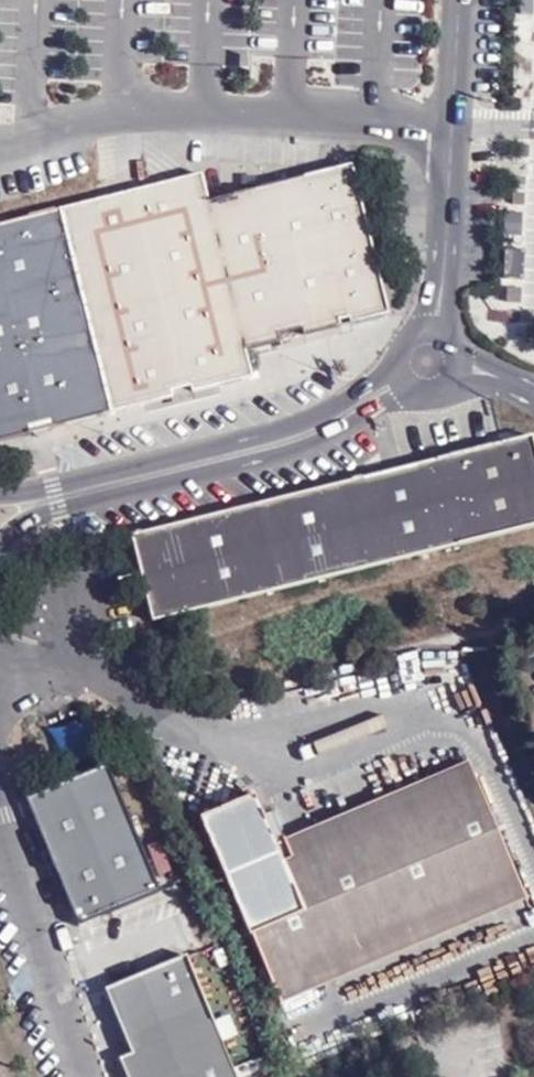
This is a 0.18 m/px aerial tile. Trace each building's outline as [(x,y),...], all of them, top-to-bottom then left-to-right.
[(227,270),(371,232),(354,165),(211,202),(227,270)] [(86,306),(227,270),(211,202),(204,174),(62,210),(86,306)] [(86,306),(62,210),(0,225),(0,327),(86,306)] [(391,311),(371,232),(227,270),(246,347),(276,339),(275,335),(303,327),(304,332),(338,324),(337,319),(351,316),(352,320),(391,311)] [(246,347),(227,270),(86,306),(111,411),(171,396),(169,389),(192,384),(194,390),(253,375),(246,347)] [(86,306),(0,327),(0,439),(28,432),(27,426),(49,420),(51,426),(111,411),(86,306)] [(275,335),(276,339),(304,332),(303,327),(275,335)] [(169,389),(171,396),(194,390),(192,384),(169,389)] [(27,426),(28,432),(51,426),(49,420),(27,426)] [(398,468),(420,552),(533,522),(533,452),(529,435),(398,468)] [(285,586),(420,552),(398,468),(360,478),(266,502),(219,515),(131,537),(145,598),(151,621),(285,586)] [(278,858),(471,774),(463,757),(399,784),(279,837),(267,809),(258,814),(278,858)] [(24,795),(76,922),(156,888),(103,761),(24,795)] [(411,920),(515,876),(471,774),(278,858),(258,814),(249,792),(193,816),(243,934),(247,933),(269,982),(317,961),(411,920)] [(523,895),(515,876),(411,920),(317,961),(269,982),(276,1001),(523,895)] [(103,986),(129,1049),(208,1016),(181,953),(103,986)] [(126,1050),(114,1054),(124,1076),(233,1076),(208,1016),(129,1049),(126,1050)]
